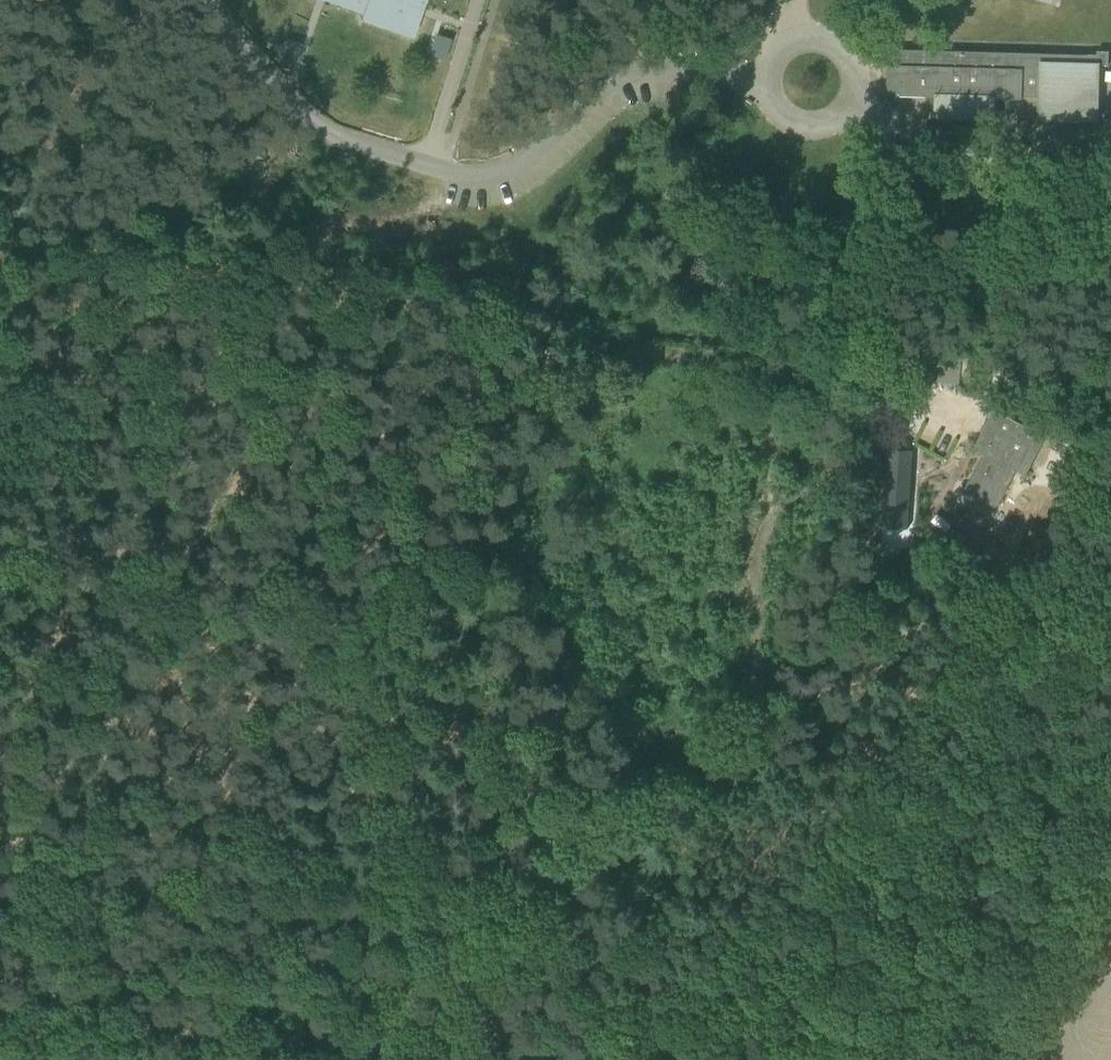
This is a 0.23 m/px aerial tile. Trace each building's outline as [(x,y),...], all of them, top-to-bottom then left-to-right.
[(359,17),(411,36),(424,0),(335,0),(362,10),(359,17)] [(285,39),(279,59),(292,64),(298,43),(285,39)] [(445,58),(448,49),(433,44),(430,53),(445,58)] [(1096,52),(1096,54),(1087,54),(1087,55),(891,49),(891,65),(887,65),(887,95),(1022,99),(1022,97),(1039,97),(1038,120),(1096,122),(1098,66),(1106,66),(1106,67),(1108,67),(1108,52),(1096,52)] [(960,359),(958,377),(967,378),(969,360),(960,359)] [(1026,475),(1045,436),(993,409),(973,448),(982,453),(965,488),(998,505),(1016,470),(1026,475)] [(913,450),(887,449),(885,468),(884,491),(882,518),(881,527),(891,528),(908,529),(913,450)]
